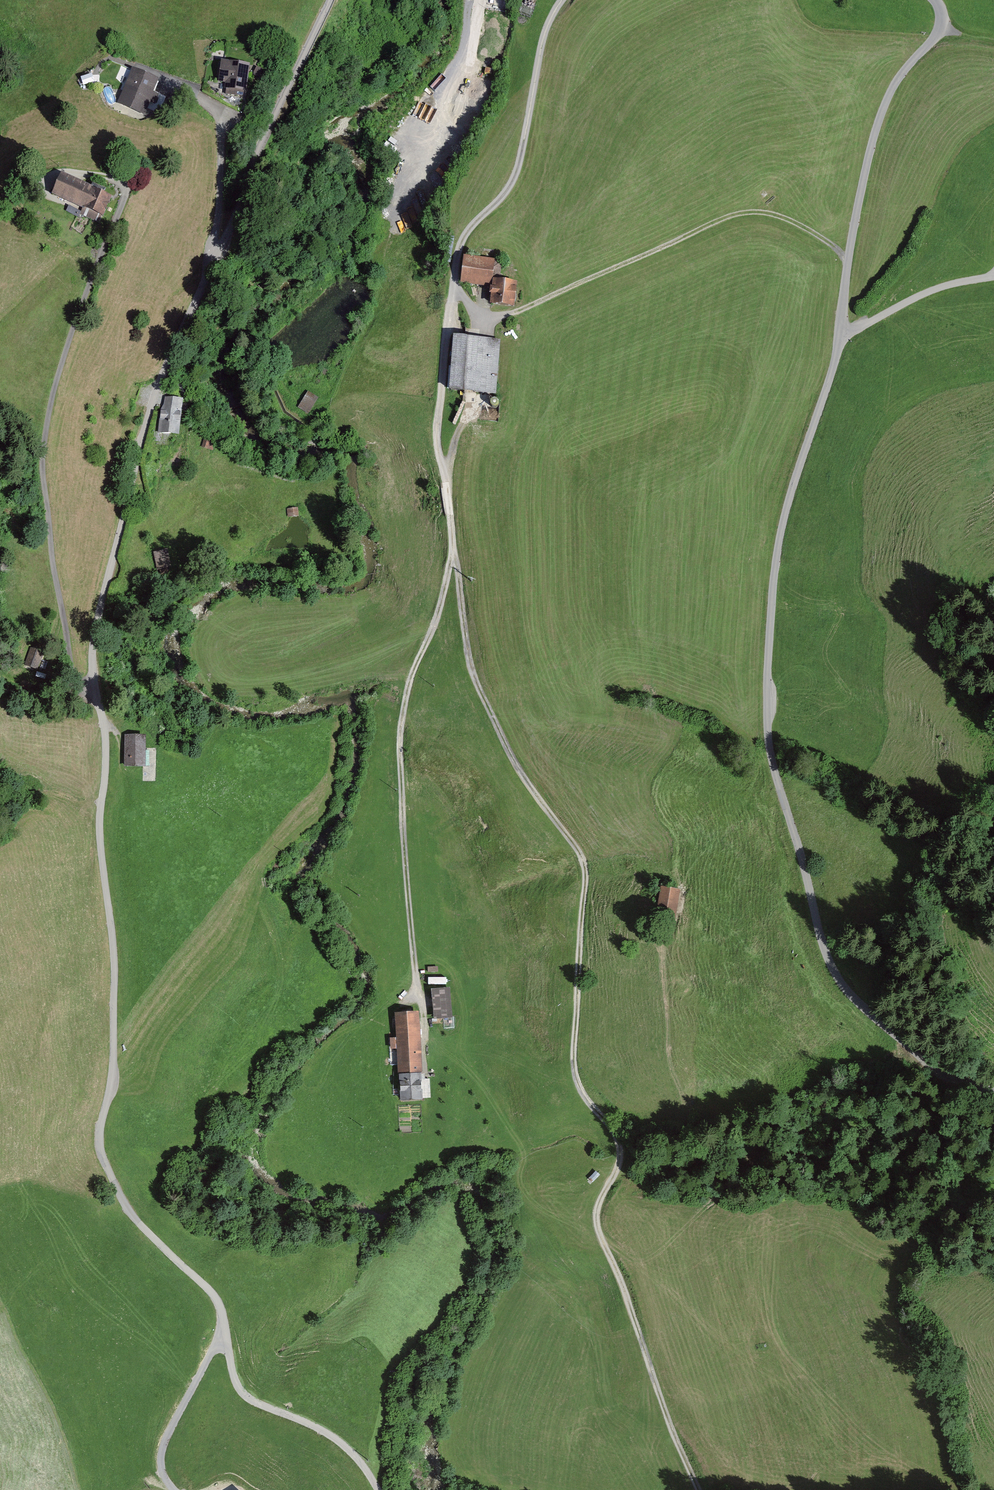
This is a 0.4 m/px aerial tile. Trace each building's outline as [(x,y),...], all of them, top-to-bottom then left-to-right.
[(216,79),(219,80),(226,80),(225,87),(242,89),(245,67),(221,63),(218,63),(216,79)] [(86,79),(101,74),(98,66),(83,70),(86,79)] [(118,102),(141,112),(144,107),(150,93),(155,81),(131,70),(118,102)] [(53,193),(83,207),(100,215),(108,198),(100,194),(102,189),(91,185),(89,189),(60,176),(53,193)] [(462,258),(459,281),(489,285),(496,286),(497,282),(499,262),(462,258)] [(514,284),(497,282),(496,286),(489,285),(488,298),(490,298),(490,303),(497,304),(511,306),(514,284)] [(453,338),(449,390),(492,393),(495,352),(489,351),(490,341),(477,340),(478,329),(464,328),(463,339),(453,338)] [(301,402),(309,406),(314,398),(306,393),(301,402)] [(178,433),(180,398),(165,397),(164,404),(161,410),(160,419),(159,419),(158,432),(178,433)] [(152,552),(156,568),(165,566),(161,550),(152,552)] [(24,665),(34,668),(40,652),(30,648),(24,665)] [(125,766),(141,766),(142,736),(125,735),(125,766)] [(658,908),(673,910),(676,890),(662,887),(658,908)] [(431,990),(433,1016),(449,1015),(447,989),(431,990)] [(397,1046),(399,1075),(418,1074),(415,1028),(414,1013),(395,1014),(396,1029),(397,1037),(388,1038),(389,1046),(397,1046)] [(419,1098),(419,1097),(418,1074),(399,1075),(400,1099),(419,1098)]
